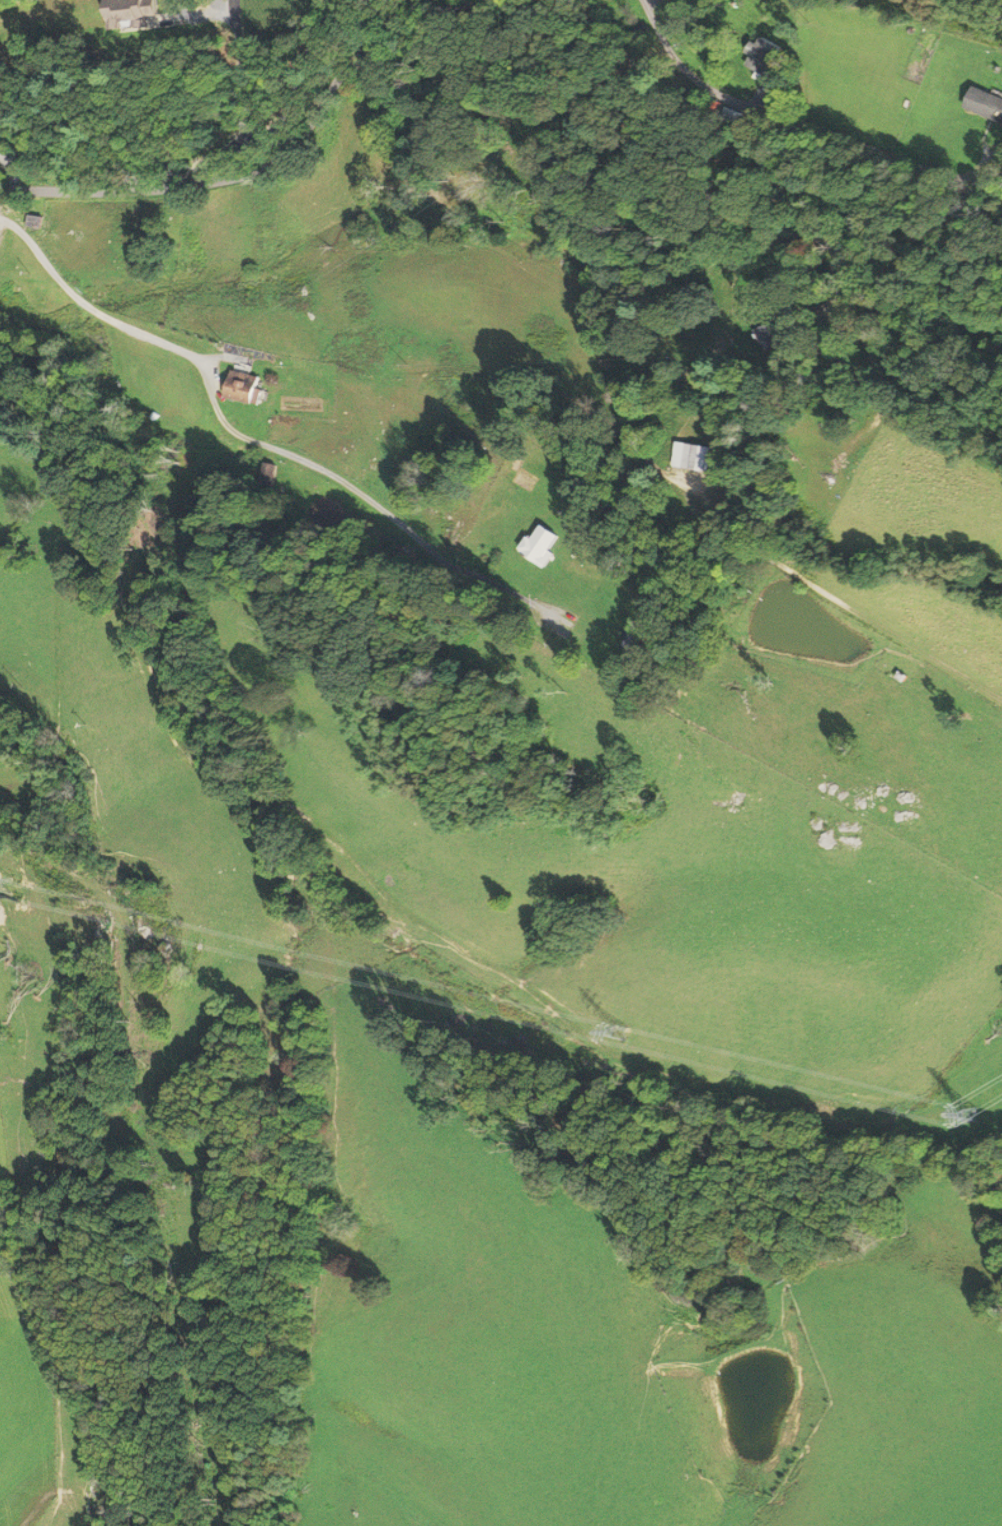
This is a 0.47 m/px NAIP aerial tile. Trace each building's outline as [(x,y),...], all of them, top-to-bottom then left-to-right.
[(747,66),(759,72),(757,76),(766,80),(782,46),(761,36),(747,66)] [(977,85),(966,107),(1001,124),(1001,97),(977,85)] [(28,226),(42,228),(43,216),(30,215),(28,226)] [(770,352),(791,340),(777,315),(756,327),(770,352)] [(258,404),(264,376),(234,369),(227,398),(258,404)] [(674,467),(716,473),(720,447),(677,442),(674,467)] [(550,560),(545,556),(560,537),(542,523),(521,550),(544,569),(550,560)]
